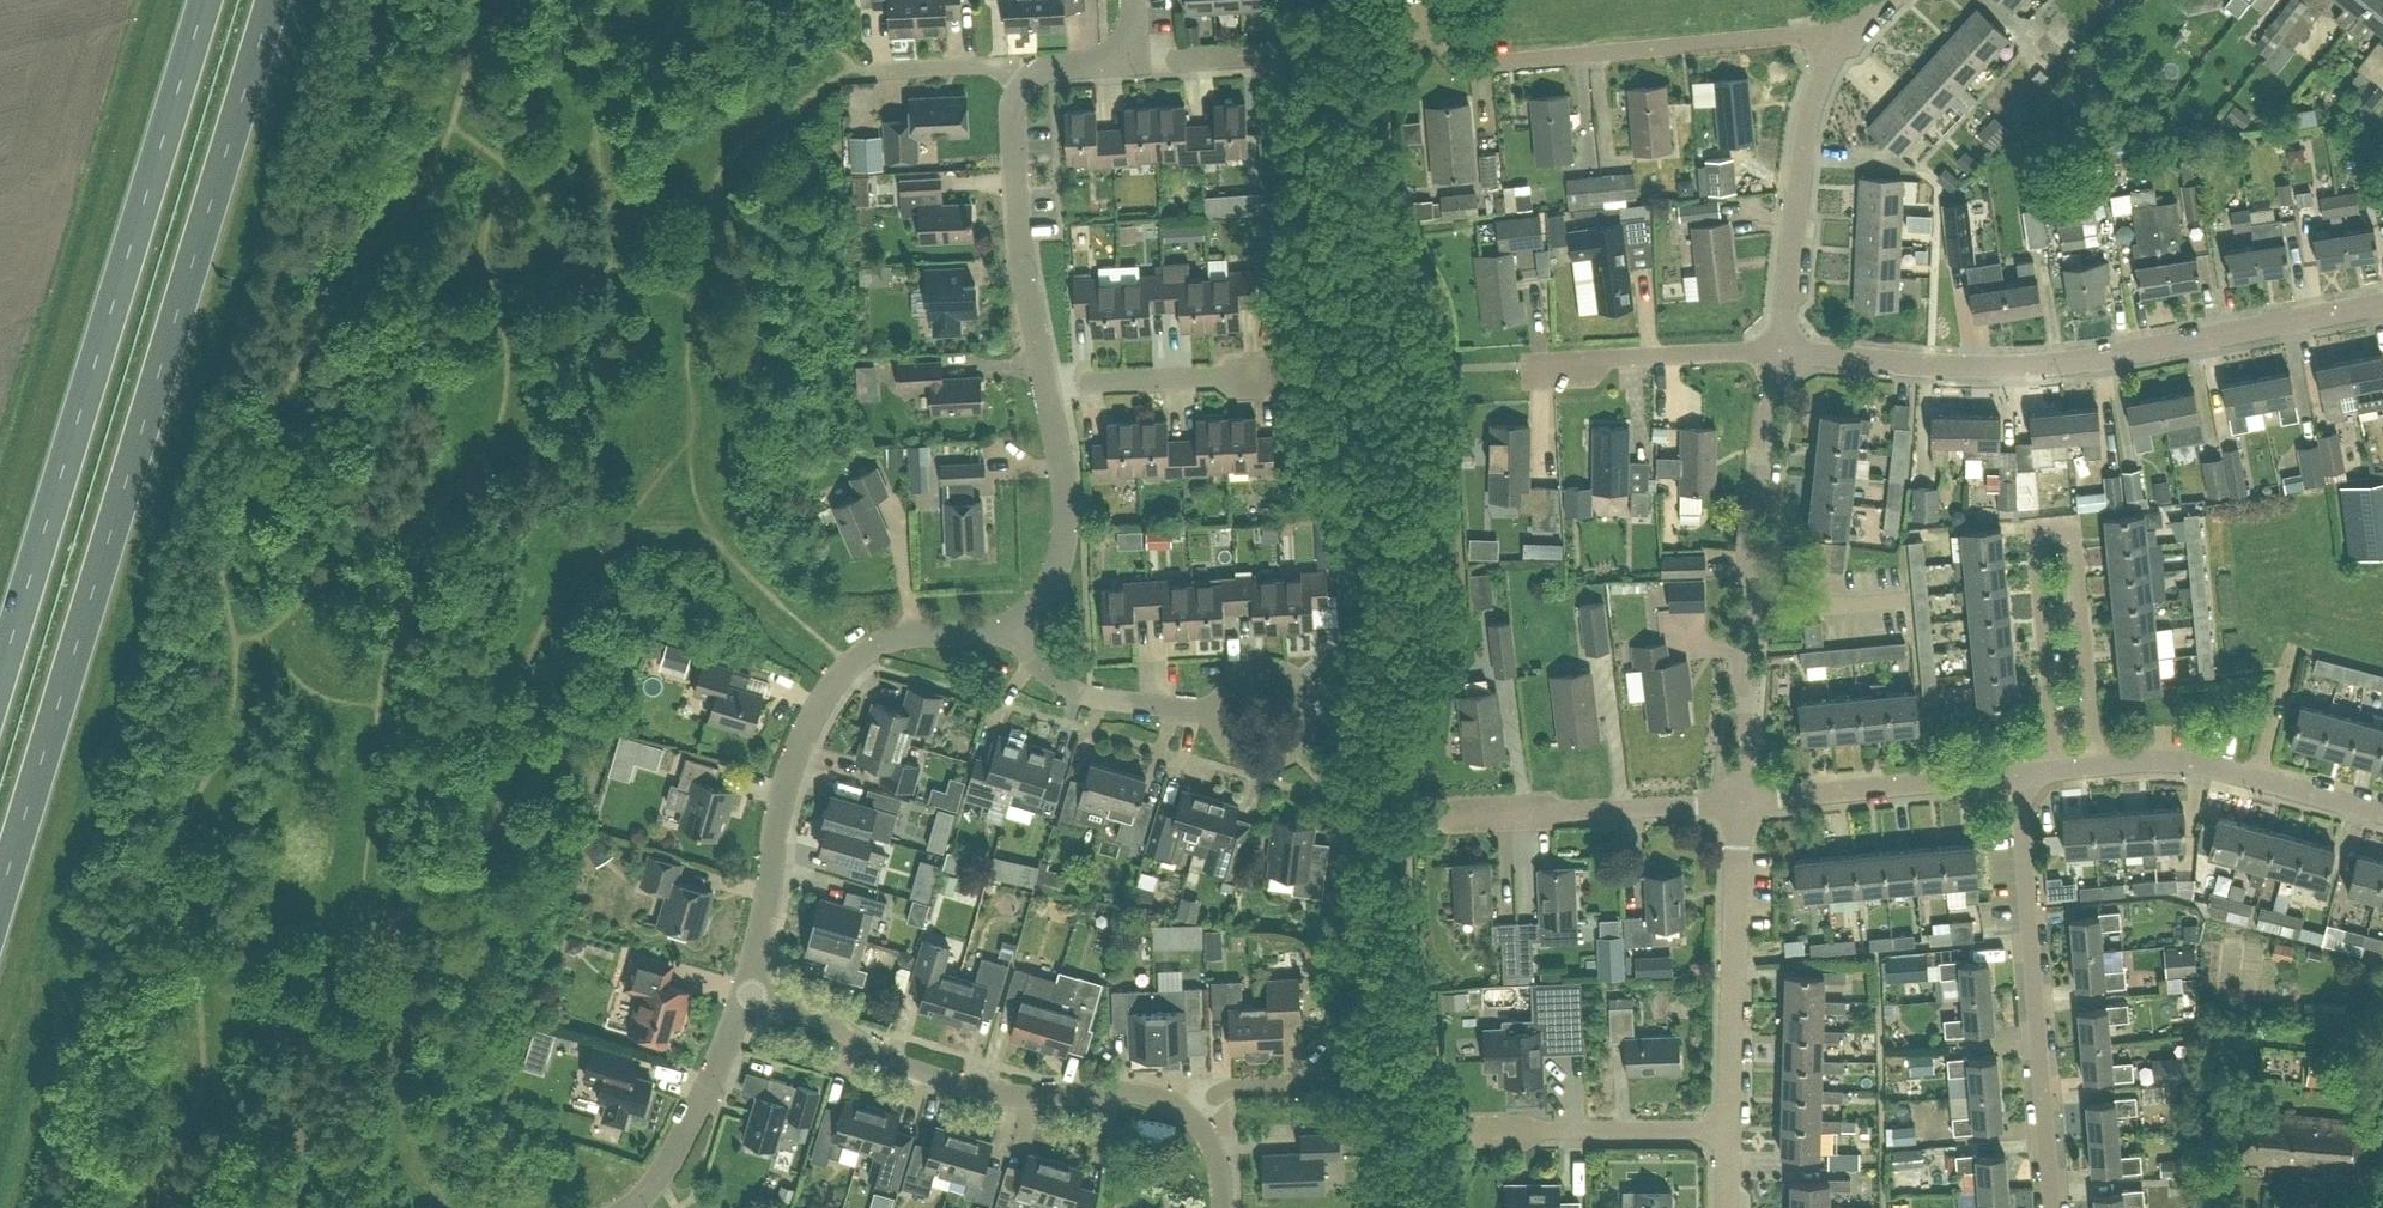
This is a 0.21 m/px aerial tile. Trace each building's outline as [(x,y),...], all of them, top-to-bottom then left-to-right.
[(919,32),(918,0),(875,0),(875,6),(889,5),(891,34),(919,32)] [(919,32),(947,31),(946,2),(960,2),(960,0),(918,0),(919,32)] [(1034,0),(1006,0),(1007,28),(1036,27),(1034,0)] [(1036,27),(1065,25),(1064,0),(1034,0),(1036,27)] [(1215,0),(1188,0),(1189,11),(1215,10),(1215,0)] [(1215,10),(1242,8),(1241,0),(1215,0),(1215,10)] [(1242,8),(1268,7),(1268,0),(1241,0),(1242,8)] [(2022,0),(2001,0),(2013,10),(2022,0)] [(2279,38),(2309,0),(2287,0),(2252,46),(2266,56),(2279,38)] [(2279,38),(2291,47),(2327,0),(2309,0),(2279,38)] [(2370,0),(2342,0),(2347,4),(2336,18),(2348,28),(2370,0)] [(2348,28),(2360,37),(2372,23),(2382,32),(2382,0),(2370,0),(2348,28)] [(1954,33),(1985,61),(2007,37),(1976,9),(1954,33)] [(1933,57),(1964,85),(1985,61),(1954,33),(1933,57)] [(2363,86),(2382,60),(2382,44),(2379,41),(2357,69),(2365,75),(2359,82),(2354,79),(2345,90),(2353,96),(2362,85),(2363,86)] [(1942,108),(1964,85),(1933,57),(1911,80),(1942,108)] [(2363,86),(2374,95),(2382,83),(2382,60),(2363,86)] [(1754,142),(1748,78),(1713,81),(1719,145),(1703,147),(1707,194),(1735,192),(1732,158),(1728,159),(1727,145),(1754,142)] [(1890,104),(1921,132),(1942,108),(1911,80),(1890,104)] [(1671,150),(1665,86),(1630,89),(1635,153),(1671,150)] [(968,133),(966,93),(910,96),(911,119),(885,120),(887,158),(918,157),(917,135),(968,133)] [(1574,158),(1568,94),(1532,97),(1538,162),(1574,158)] [(1215,123),(1201,123),(1203,159),(1219,158),(1218,152),(1248,151),(1245,101),(1214,102),(1215,123)] [(1187,159),(1203,159),(1201,123),(1186,124),(1185,104),(1155,105),(1158,155),(1186,154),(1187,159)] [(1476,175),(1470,104),(1429,108),(1435,179),(1476,175)] [(1921,132),(1890,104),(1868,128),(1899,156),(1921,132)] [(1129,156),(1158,155),(1155,105),(1126,107),(1127,127),(1112,128),(1114,163),(1130,162),(1129,156)] [(1114,163),(1112,128),(1097,129),(1096,108),(1066,110),(1069,160),(1098,158),(1098,164),(1114,163)] [(1994,129),(1984,138),(1995,151),(2005,142),(1994,129)] [(1965,151),(1955,160),(1966,172),(1976,163),(1965,151)] [(1498,186),(1495,153),(1480,155),(1483,187),(1498,186)] [(2204,215),(2195,158),(2183,160),(2186,183),(2180,184),(2185,218),(2204,215)] [(2118,162),(2086,162),(2086,178),(2118,178),(2118,162)] [(1950,171),(1939,183),(1949,192),(1960,180),(1950,171)] [(1601,175),(1604,201),(1636,199),(1634,172),(1601,175)] [(871,191),(870,175),(854,175),(855,192),(871,191)] [(1603,201),(1604,201),(1601,175),(1567,178),(1570,209),(1603,206),(1603,201)] [(941,190),(940,176),(901,178),(902,192),(904,192),(905,212),(920,212),(921,239),(973,236),(971,201),(937,203),(936,191),(941,190)] [(1860,177),(1858,209),(1901,211),(1903,178),(1860,177)] [(2293,201),(2290,181),(2277,183),(2280,203),(2293,201)] [(2315,216),(2310,188),(2296,190),(2300,218),(2315,216)] [(2342,213),(2358,210),(2355,190),(2338,193),(2342,213)] [(1256,193),(1203,196),(1205,216),(1257,212),(1256,193)] [(2349,258),(2344,230),(2342,213),(2338,193),(2320,196),(2324,216),(2330,215),(2333,232),(2313,236),(2317,263),(2349,258)] [(1720,215),(1718,199),(1677,205),(1679,220),(1720,215)] [(1966,201),(1943,204),(1949,261),(1972,259),(1966,201)] [(2161,232),(2170,287),(2199,282),(2195,255),(2181,257),(2178,239),(2181,238),(2176,201),(2139,207),(2141,222),(2160,220),(2162,231),(2161,232)] [(1649,214),(1648,203),(1619,206),(1620,217),(1649,214)] [(1470,219),(1469,206),(1447,207),(1448,220),(1470,219)] [(2085,246),(2079,206),(2056,209),(2062,249),(2085,246)] [(2045,239),(2040,207),(2022,209),(2023,218),(2027,218),(2030,241),(2045,239)] [(2250,227),(2247,208),(2230,210),(2232,229),(2250,227)] [(1857,241),(1900,243),(1901,211),(1858,209),(1857,241)] [(1543,243),(1540,216),(1497,221),(1501,248),(1502,248),(1502,253),(1476,256),(1484,325),(1525,320),(1522,299),(1517,300),(1510,247),(1543,243)] [(1647,240),(1644,216),(1627,218),(1627,221),(1587,226),(1587,228),(1570,230),(1574,257),(1591,255),(1599,311),(1634,306),(1625,243),(1647,240)] [(2250,223),(2254,245),(2255,245),(2259,273),(2289,268),(2281,218),(2250,223)] [(1738,293),(1729,221),(1692,226),(1701,298),(1738,293)] [(2349,258),(2378,253),(2374,226),(2344,230),(2349,258)] [(2136,264),(2140,292),(2170,287),(2161,232),(2146,234),(2147,241),(2133,244),(2136,264)] [(1856,274),(1898,276),(1900,243),(1857,241),(1856,274)] [(2229,277),(2259,273),(2255,245),(2254,245),(2224,250),(2229,277)] [(2019,282),(2003,284),(2008,313),(2041,308),(2037,279),(2035,279),(2032,260),(2016,262),(2019,282)] [(1164,273),(1166,308),(1181,307),(1182,328),(1211,327),(1209,277),(1190,278),(1189,261),(1163,262),(1164,273)] [(2108,280),(2105,261),(2065,267),(2070,304),(2104,298),(2101,281),(2108,280)] [(877,278),(876,264),(857,266),(859,280),(877,278)] [(1983,267),(1967,270),(1970,289),(1969,289),(1973,319),(2008,313),(2003,284),(2000,265),(1983,267)] [(963,283),(962,266),(927,268),(929,315),(933,315),(934,334),(960,333),(959,314),(977,313),(975,282),(963,283)] [(1144,268),(1106,268),(1106,278),(1144,279),(1144,268)] [(1237,275),(1209,277),(1211,327),(1240,326),(1239,304),(1255,303),(1254,269),(1237,270),(1237,275)] [(1147,280),(1120,281),(1122,331),(1151,330),(1150,309),(1166,308),(1164,273),(1147,274),(1147,280)] [(1898,276),(1856,274),(1854,306),(1897,308),(1898,276)] [(1092,332),(1122,331),(1120,281),(1091,282),(1090,277),(1074,277),(1076,312),(1091,312),(1092,332)] [(2350,358),(2355,386),(2371,383),(2375,404),(2382,402),(2382,352),(2350,358)] [(2339,390),(2355,386),(2350,358),(2316,365),(2325,413),(2342,410),(2339,390)] [(942,377),(941,360),(898,362),(899,385),(932,384),(934,411),(981,408),(979,375),(942,377)] [(874,363),(864,364),(865,379),(875,378),(874,363)] [(855,380),(865,379),(864,364),(854,365),(855,380)] [(2289,370),(2255,377),(2261,404),(2277,401),(2281,420),(2296,417),(2292,398),(2294,398),(2289,370)] [(2245,407),(2261,404),(2255,377),(2222,383),(2227,411),(2228,410),(2232,430),(2249,427),(2245,407)] [(2161,395),(2166,424),(2170,444),(2202,437),(2198,417),(2199,417),(2193,389),(2161,395)] [(2149,427),(2166,424),(2161,395),(2127,402),(2132,430),(2133,430),(2137,450),(2153,447),(2149,427)] [(2098,405),(2064,409),(2066,438),(2082,436),(2084,456),(2101,454),(2099,435),(2101,434),(2098,405)] [(2050,439),(2066,438),(2064,409),(2028,412),(2031,441),(2018,442),(2022,485),(2050,483),(2048,467),(2035,468),(2034,461),(2051,459),(2050,439)] [(1819,441),(1858,445),(1861,416),(1822,412),(1819,441)] [(1965,432),(1966,414),(1931,413),(1930,444),(1932,444),(1932,463),(1948,463),(1948,443),(1963,443),(1963,456),(1965,456),(1965,432)] [(1965,456),(1981,457),(1981,464),(1999,464),(1999,414),(1966,414),(1965,432),(1965,456)] [(1227,416),(1229,466),(1257,464),(1258,470),(1274,470),(1272,435),(1257,436),(1256,415),(1227,416)] [(1183,439),(1184,474),(1200,473),(1200,467),(1229,466),(1227,416),(1197,417),(1198,438),(1183,439)] [(1168,474),(1184,474),(1183,439),(1168,439),(1167,419),(1137,420),(1140,470),(1168,468),(1168,474)] [(1111,471),(1140,470),(1137,420),(1108,421),(1109,442),(1093,443),(1094,478),(1111,477),(1111,471)] [(1520,487),(1519,510),(1520,510),(1520,523),(1533,524),(1533,526),(1535,526),(1534,537),(1555,537),(1557,486),(1527,485),(1529,425),(1493,423),(1491,486),(1520,487)] [(1896,426),(1894,449),(1906,450),(1908,427),(1896,426)] [(1629,427),(1595,427),(1594,491),(1629,492),(1629,490),(1633,490),(1632,526),(1639,526),(1639,520),(1647,520),(1647,490),(1654,490),(1654,478),(1647,478),(1648,461),(1629,461),(1629,427)] [(1717,428),(1682,427),(1681,512),(1702,512),(1702,492),(1716,492),(1717,428)] [(2318,443),(2325,482),(2345,479),(2337,430),(2318,433),(2319,443),(2318,443)] [(1855,474),(1858,445),(1819,441),(1816,470),(1855,474)] [(2179,444),(2180,459),(2208,457),(2207,442),(2179,444)] [(2325,482),(2318,443),(2298,446),(2304,485),(2325,482)] [(900,458),(899,446),(884,447),(884,458),(900,458)] [(2225,456),(2222,456),(2228,491),(2230,491),(2231,496),(2247,494),(2239,447),(2224,449),(2225,456)] [(1894,449),(1891,478),(1903,480),(1906,450),(1894,449)] [(2228,491),(2222,456),(2203,459),(2210,502),(2228,499),(2226,491),(2228,491)] [(985,480),(984,461),(941,463),(942,482),(944,482),(946,501),(945,501),(948,549),(984,547),(982,499),(973,500),(971,481),(985,480)] [(889,493),(876,465),(851,477),(859,493),(834,504),(855,552),(889,536),(873,500),(889,493)] [(2143,497),(2139,468),(2121,470),(2126,507),(2148,504),(2147,496),(2143,497)] [(1812,499),(1852,503),(1855,474),(1816,470),(1812,499)] [(2125,507),(2121,473),(2103,476),(2105,489),(2107,506),(2107,509),(2125,507)] [(1900,509),(1903,480),(1891,478),(1888,507),(1900,509)] [(1999,480),(1999,516),(2017,516),(2017,480),(1999,480)] [(2340,486),(2349,558),(2382,554),(2382,480),(2340,486)] [(1939,487),(1913,486),(1913,516),(1938,516),(1939,487)] [(2105,489),(2075,492),(2077,509),(2107,506),(2105,489)] [(1848,532),(1852,503),(1812,499),(1809,528),(1848,532)] [(2205,512),(2203,500),(2192,501),(2193,513),(2183,514),(2186,537),(2199,536),(2197,513),(2205,512)] [(1888,507),(1886,530),(1898,531),(1900,509),(1888,507)] [(2148,541),(2159,540),(2158,525),(2147,526),(2146,512),(2107,516),(2109,545),(2148,541)] [(1328,518),(1314,519),(1315,533),(1329,532),(1328,518)] [(1146,551),(1151,529),(1127,523),(1122,545),(1146,551)] [(1964,530),(1967,559),(2006,555),(2003,526),(1964,530)] [(2202,565),(2199,536),(2186,537),(2188,566),(2202,565)] [(1831,542),(1817,540),(1814,568),(1829,569),(1844,571),(1847,544),(1831,542)] [(1924,563),(1922,540),(1908,541),(1910,564),(1924,563)] [(2151,570),(2148,541),(2109,545),(2112,574),(2151,570)] [(1705,574),(1705,554),(1660,555),(1661,575),(1705,574)] [(2009,584),(2006,555),(1967,559),(1967,560),(1955,561),(1956,574),(1968,573),(1969,588),(2009,584)] [(1314,562),(1314,570),(1309,570),(1309,576),(1281,578),(1284,627),(1313,626),(1312,605),(1328,604),(1326,562),(1314,562)] [(1926,587),(1924,563),(1910,564),(1912,588),(1926,587)] [(2188,566),(2191,595),(2205,593),(2202,565),(2188,566)] [(2115,602),(2154,598),(2151,570),(2112,574),(2115,602)] [(1193,583),(1195,632),(1225,631),(1224,610),(1239,609),(1237,574),(1220,575),(1221,581),(1193,583)] [(1237,574),(1239,609),(1254,608),(1255,629),(1284,627),(1281,578),(1253,579),(1252,574),(1237,574)] [(1163,578),(1148,579),(1150,614),(1165,614),(1166,634),(1195,632),(1193,583),(1163,584),(1163,578)] [(1701,578),(1667,580),(1669,608),(1702,607),(1701,578)] [(1135,615),(1150,614),(1148,579),(1131,580),(1132,586),(1103,588),(1103,600),(1099,600),(1100,617),(1104,617),(1105,637),(1136,636),(1135,615)] [(1972,617),(2011,613),(2009,584),(1969,588),(1958,589),(1959,601),(1970,600),(1972,617)] [(2194,624),(2208,622),(2205,593),(2191,595),(2194,624)] [(1929,621),(1927,597),(1913,598),(1916,622),(1929,621)] [(2157,627),(2154,598),(2115,602),(2118,631),(2157,627)] [(1609,649),(1604,601),(1578,604),(1584,652),(1609,649)] [(1972,617),(1975,645),(2014,642),(2011,613),(1972,617)] [(1515,671),(1508,620),(1487,623),(1493,674),(1515,671)] [(1825,640),(1823,620),(1804,621),(1806,642),(1825,640)] [(1931,645),(1929,621),(1916,622),(1918,646),(1931,645)] [(2197,652),(2211,651),(2208,622),(2194,624),(2197,652)] [(2160,656),(2157,627),(2118,631),(2121,660),(2160,656)] [(691,647),(648,635),(643,651),(661,656),(659,663),(684,670),(691,647)] [(1884,657),(1906,654),(1904,640),(1883,643),(1884,657)] [(1669,662),(1666,642),(1635,646),(1638,668),(1644,667),(1652,725),(1690,721),(1685,684),(1691,684),(1687,660),(1669,662)] [(2014,642),(1975,645),(1978,674),(2017,670),(2014,642)] [(1854,645),(1855,659),(1884,657),(1883,643),(1854,645)] [(1826,662),(1855,659),(1854,645),(1825,648),(1826,662)] [(1825,648),(1801,651),(1802,665),(1826,662),(1825,648)] [(2197,652),(2200,676),(2213,675),(2211,651),(2197,652)] [(1935,678),(1932,654),(1919,656),(1921,679),(1935,678)] [(2163,685),(2160,656),(2121,660),(2124,689),(2163,685)] [(2344,664),(2317,657),(2313,671),(2340,678),(2344,664)] [(751,674),(705,660),(696,693),(716,699),(710,718),(754,731),(764,694),(747,689),(751,674)] [(2372,671),(2344,664),(2340,678),(2368,685),(2372,671)] [(2017,670),(1978,674),(1980,703),(2020,699),(2017,670)] [(2372,671),(2368,685),(2378,688),(2373,707),(2382,710),(2382,674),(2372,671)] [(1600,736),(1593,673),(1555,677),(1562,741),(1600,736)] [(1489,690),(1487,677),(1466,679),(1468,693),(1461,694),(1469,757),(1505,753),(1497,689),(1489,690)] [(1937,701),(1935,678),(1921,679),(1923,702),(1937,701)] [(1863,733),(1891,731),(1888,691),(1886,691),(1885,681),(1873,683),(1874,693),(1859,694),(1863,733)] [(873,702),(865,730),(909,743),(914,726),(932,731),(942,696),(910,687),(903,710),(873,702)] [(1888,691),(1891,731),(1920,728),(1916,688),(1888,691)] [(1863,733),(1859,694),(1830,697),(1834,736),(1863,733)] [(1805,739),(1834,736),(1830,697),(1801,700),(1805,739)] [(2294,741),(2322,748),(2332,710),(2304,703),(2294,741)] [(2360,718),(2332,710),(2322,748),(2350,756),(2360,718)] [(2350,756),(2378,763),(2382,743),(2382,717),(2377,715),(2375,722),(2360,718),(2350,756)] [(909,743),(865,730),(857,759),(886,767),(882,782),(912,790),(919,765),(904,760),(909,743)] [(1013,788),(1027,743),(1000,735),(992,762),(978,758),(966,797),(1004,808),(1010,787),(1013,788)] [(642,740),(626,736),(622,752),(638,756),(642,740)] [(1027,743),(1013,788),(1029,793),(1026,805),(1051,812),(1060,783),(1046,778),(1054,751),(1027,743)] [(720,768),(688,758),(679,788),(691,791),(680,827),(717,838),(726,807),(731,809),(736,791),(715,785),(720,768)] [(1103,823),(1106,813),(1119,770),(1091,762),(1082,792),(1068,787),(1059,819),(1085,827),(1087,819),(1103,823)] [(1119,770),(1106,813),(1123,818),(1118,836),(1142,843),(1151,811),(1138,808),(1147,778),(1119,770)] [(826,821),(873,835),(873,834),(890,839),(902,798),(870,788),(865,803),(834,794),(826,821)] [(1180,844),(1196,848),(1211,797),(1183,789),(1174,820),(1158,815),(1148,849),(1176,858),(1180,844)] [(1239,805),(1211,797),(1196,848),(1212,853),(1208,867),(1234,874),(1250,820),(1236,816),(1239,805)] [(2185,806),(2155,808),(2157,846),(2187,844),(2185,806)] [(951,851),(961,813),(944,808),(934,847),(951,851)] [(2155,808),(2125,810),(2127,848),(2144,847),(2146,866),(2156,865),(2154,846),(2157,846),(2155,808)] [(2127,848),(2125,810),(2096,812),(2097,850),(2127,848)] [(2097,850),(2096,812),(2065,814),(2068,852),(2097,850)] [(2239,860),(2250,822),(2220,815),(2210,852),(2239,860)] [(1313,825),(1273,820),(1268,857),(1271,857),(1269,872),(1294,875),(1292,892),(1322,895),(1326,863),(1309,861),(1313,825)] [(869,848),(873,835),(826,821),(825,822),(829,824),(822,850),(854,859),(849,874),(878,882),(886,853),(869,848)] [(2278,830),(2250,822),(2239,860),(2254,864),(2249,882),(2262,885),(2266,867),(2268,868),(2278,830)] [(2297,876),(2307,838),(2278,830),(2268,868),(2283,872),(2278,889),(2290,892),(2294,875),(2297,876)] [(2307,838),(2297,876),(2318,881),(2314,894),(2328,897),(2332,884),(2327,882),(2337,846),(2307,838)] [(1945,845),(1948,884),(1965,882),(1967,902),(1980,900),(1975,842),(1945,845)] [(1915,848),(1919,886),(1948,884),(1945,845),(1915,848)] [(1889,889),(1919,886),(1915,848),(1886,851),(1889,889)] [(1889,889),(1886,851),(1856,853),(1860,892),(1889,889)] [(2378,897),(2382,881),(2382,858),(2360,852),(2349,890),(2378,897)] [(1830,894),(1860,892),(1856,853),(1827,856),(1830,894)] [(681,863),(651,854),(642,883),(668,891),(659,923),(700,935),(701,930),(705,930),(710,915),(706,913),(713,891),(676,880),(681,863)] [(1072,878),(1099,877),(1098,855),(1071,856),(1072,878)] [(1828,895),(1830,894),(1827,856),(1796,859),(1800,897),(1816,896),(1817,906),(1829,905),(1828,895)] [(1505,974),(1520,974),(1518,921),(1503,922),(1503,923),(1494,923),(1494,915),(1493,915),(1492,861),(1447,862),(1447,865),(1455,865),(1457,915),(1448,915),(1448,916),(1493,915),(1494,941),(1504,940),(1505,974)] [(1533,921),(1518,921),(1520,974),(1535,973),(1534,939),(1543,939),(1542,926),(1544,926),(1544,921),(1587,920),(1587,918),(1578,919),(1576,868),(1584,867),(1584,866),(1540,868),(1543,921),(1533,922),(1533,921)] [(958,875),(942,870),(936,888),(953,893),(958,875)] [(1684,925),(1682,872),(1636,874),(1636,876),(1646,876),(1648,916),(1626,917),(1628,945),(1654,943),(1653,926),(1684,925)] [(2156,878),(2157,890),(2179,888),(2178,876),(2157,878),(2156,878)] [(2194,878),(2179,876),(2180,889),(2183,889),(2182,894),(2192,897),(2194,878)] [(2157,890),(2156,878),(2147,879),(2134,880),(2135,892),(2157,890)] [(2103,883),(2104,894),(2126,892),(2125,881),(2103,883)] [(2082,896),(2104,894),(2103,883),(2081,885),(2082,896)] [(2209,902),(2230,907),(2233,897),(2212,891),(2209,902)] [(821,897),(813,924),(863,939),(871,912),(884,916),(888,901),(856,892),(852,906),(821,897)] [(2233,897),(2230,907),(2251,913),(2254,902),(2233,897)] [(2282,921),(2284,910),(2263,905),(2260,915),(2282,921)] [(2075,951),(2103,949),(2101,928),(2121,926),(2120,909),(2100,911),(2100,915),(2072,917),(2075,951)] [(2306,916),(2284,910),(2282,921),(2303,927),(2306,916)] [(1974,920),(1951,922),(1952,941),(1975,939),(1974,920)] [(1952,941),(1951,922),(1949,922),(1950,930),(1931,932),(1932,943),(1952,941)] [(856,965),(863,939),(813,924),(805,952),(837,961),(833,975),(864,984),(868,969),(856,965)] [(2344,938),(2365,943),(2368,933),(2347,927),(2344,938)] [(1915,933),(1893,936),(1894,947),(1916,945),(1915,933)] [(2365,943),(2382,948),(2382,937),(2368,933),(2365,943)] [(1622,934),(1596,935),(1598,975),(1624,974),(1622,934)] [(1872,948),(1894,947),(1893,936),(1871,937),(1872,948)] [(1016,941),(1002,938),(999,955),(1012,958),(1016,941)] [(1806,950),(1805,938),(1783,940),(1784,953),(1806,950)] [(947,1017),(959,976),(943,971),(950,946),(924,939),(914,973),(928,977),(919,1009),(947,1017)] [(1834,941),(1835,952),(1857,950),(1856,939),(1834,941)] [(1813,954),(1835,952),(1834,941),(1812,943),(1813,954)] [(2278,946),(2278,962),(2298,963),(2298,946),(2278,946)] [(2105,969),(2103,949),(2075,951),(2078,985),(2105,983),(2106,987),(2126,985),(2124,968),(2105,969)] [(635,952),(627,979),(625,988),(640,992),(629,1031),(666,1042),(676,1010),(684,1013),(690,991),(669,984),(675,964),(635,952)] [(1642,983),(1678,981),(1677,953),(1640,955),(1642,983)] [(1929,978),(1927,953),(1887,955),(1888,981),(1929,978)] [(975,981),(959,976),(947,1017),(975,1026),(984,994),(998,998),(1009,964),(982,956),(975,981)] [(1964,996),(1992,994),(1989,959),(1961,961),(1961,958),(1940,960),(1942,977),(1962,976),(1964,996)] [(2201,960),(2170,962),(2171,977),(2202,976),(2201,960)] [(1038,1044),(1050,1003),(1052,1003),(1057,984),(1039,979),(1041,974),(1016,966),(1005,1000),(1020,1004),(1010,1036),(1038,1044)] [(1052,1003),(1050,1003),(1038,1044),(1066,1053),(1075,1021),(1090,1025),(1102,982),(1077,975),(1061,970),(1057,984),(1052,1003)] [(1823,1003),(1824,999),(1824,980),(1845,981),(1846,970),(1824,970),(1824,973),(1787,972),(1786,1002),(1823,1003)] [(1269,1004),(1255,1005),(1258,1054),(1266,1054),(1271,1049),(1284,1048),(1283,1012),(1299,1011),(1298,977),(1268,978),(1269,1004)] [(1250,1055),(1258,1054),(1255,1005),(1242,1005),(1241,979),(1212,980),(1213,1015),(1230,1014),(1232,1050),(1245,1050),(1250,1055)] [(1579,1013),(1578,980),(1532,981),(1533,1020),(1554,1020),(1554,1014),(1579,1013)] [(1157,1008),(1159,1053),(1187,1052),(1186,1020),(1201,1019),(1200,986),(1156,988),(1157,1008)] [(1157,1008),(1156,988),(1112,990),(1113,1023),(1129,1022),(1130,1055),(1159,1053),(1157,1008)] [(1466,989),(1442,990),(1443,1007),(1467,1006),(1466,989)] [(1995,1028),(1992,994),(1964,996),(1966,1017),(1945,1019),(1946,1035),(1967,1033),(1967,1030),(1995,1028)] [(1635,1035),(1634,997),(1612,998),(1613,1039),(1628,1039),(1629,1072),(1682,1070),(1680,1024),(1679,1024),(1679,1033),(1635,1035)] [(1786,1002),(1785,1032),(1823,1033),(1823,1029),(1824,1011),(1845,1011),(1845,1000),(1824,999),(1823,1003),(1786,1002)] [(1944,1001),(1907,1003),(1908,1028),(1945,1026),(1944,1001)] [(2082,1044),(2110,1041),(2108,1021),(2129,1019),(2127,1002),(2107,1004),(2108,1007),(2079,1009),(2082,1044)] [(1523,1029),(1523,1019),(1506,1019),(1506,1029),(1487,1029),(1487,1026),(1486,1026),(1486,1065),(1488,1065),(1488,1062),(1505,1061),(1506,1081),(1498,1081),(1498,1083),(1543,1082),(1542,1028),(1523,1029)] [(2363,1019),(2363,1040),(2382,1039),(2382,1019),(2363,1019)] [(1785,1032),(1784,1061),(1822,1062),(1822,1059),(1823,1040),(1844,1041),(1844,1030),(1823,1029),(1823,1033),(1785,1032)] [(2110,1041),(2082,1044),(2085,1078),(2113,1076),(2113,1079),(2133,1077),(2132,1060),(2112,1062),(2110,1041)] [(628,1056),(594,1045),(585,1075),(603,1081),(598,1097),(608,1100),(602,1119),(625,1126),(631,1107),(644,1111),(653,1081),(624,1072),(628,1056)] [(2290,1074),(2291,1050),(2269,1049),(2268,1074),(2290,1074)] [(2310,1053),(2307,1083),(2343,1087),(2341,1108),(2349,1109),(2352,1088),(2347,1087),(2350,1058),(2310,1053)] [(2188,1081),(2186,1054),(2157,1057),(2160,1083),(2188,1081)] [(1948,1057),(1950,1074),(1971,1073),(1972,1093),(2000,1091),(1997,1057),(1970,1059),(1970,1056),(1948,1057)] [(1822,1062),(1784,1061),(1783,1091),(1822,1092),(1822,1089),(1822,1070),(1843,1070),(1843,1059),(1822,1059),(1822,1062)] [(819,1092),(770,1078),(765,1097),(757,1095),(744,1139),(749,1140),(747,1147),(769,1154),(771,1146),(775,1148),(785,1116),(810,1123),(819,1092)] [(1894,1082),(1895,1099),(1914,1097),(1912,1081),(1894,1082)] [(2187,1098),(2186,1083),(2166,1085),(2167,1099),(2187,1098)] [(1820,1122),(1820,1119),(1821,1099),(1842,1100),(1842,1089),(1822,1089),(1822,1092),(1783,1091),(1783,1121),(1820,1122)] [(2000,1091),(1972,1093),(1974,1114),(1953,1116),(1955,1132),(1975,1131),(1975,1127),(2003,1125),(2000,1091)] [(2088,1102),(2090,1136),(2118,1134),(2117,1113),(2137,1111),(2135,1095),(2115,1096),(2116,1100),(2088,1102)] [(861,1148),(873,1105),(845,1097),(836,1131),(820,1126),(811,1159),(827,1163),(829,1154),(840,1157),(844,1143),(861,1148)] [(2378,1103),(2357,1101),(2356,1113),(2313,1109),(2312,1114),(2278,1111),(2247,1109),(2243,1157),(2274,1159),(2307,1162),(2307,1168),(2360,1173),(2363,1136),(2375,1137),(2378,1103)] [(901,1113),(873,1105),(861,1148),(877,1153),(873,1167),(883,1170),(881,1179),(896,1184),(906,1148),(892,1143),(901,1113)] [(1917,1118),(1918,1107),(1894,1106),(1894,1118),(1917,1118)] [(1842,1119),(1820,1119),(1820,1122),(1783,1121),(1782,1151),(1820,1152),(1820,1129),(1842,1129),(1842,1119)] [(936,1170),(953,1175),(965,1132),(937,1124),(929,1154),(915,1150),(904,1186),(929,1193),(936,1170)] [(1906,1144),(1918,1143),(1917,1127),(1895,1129),(1896,1145),(1906,1144)] [(965,1132),(953,1175),(969,1180),(965,1194),(991,1202),(999,1177),(983,1172),(992,1141),(965,1132)] [(1339,1156),(1338,1132),(1302,1133),(1303,1152),(1264,1153),(1265,1175),(1269,1175),(1269,1192),(1324,1189),(1323,1157),(1339,1156)] [(2118,1134),(2090,1136),(2093,1171),(2121,1168),(2121,1171),(2142,1169),(2141,1154),(2120,1155),(2118,1134)] [(1860,1167),(1860,1151),(1829,1152),(1829,1167),(1860,1167)] [(1056,1160),(1029,1152),(1021,1177),(1005,1172),(995,1207),(1041,1207),(1043,1202),(1044,1202),(1056,1160)] [(1957,1157),(1958,1171),(1978,1169),(1980,1190),(2009,1188),(2006,1153),(1978,1156),(1977,1153),(1957,1155),(1957,1157)] [(2186,1173),(2186,1159),(2161,1159),(2161,1174),(2173,1173),(2186,1173)] [(1056,1160),(1044,1202),(1061,1207),(1092,1207),(1098,1189),(1079,1183),(1084,1168),(1056,1160)] [(2186,1173),(2173,1173),(2173,1192),(2192,1191),(2191,1178),(2186,1178),(2186,1173)] [(1791,1207),(1830,1207),(1830,1188),(1851,1188),(1852,1178),(1829,1178),(1829,1182),(1791,1181),(1791,1207)] [(1560,1183),(1507,1183),(1507,1207),(1560,1207),(1560,1183)] [(1580,1207),(1581,1186),(1566,1185),(1565,1206),(1580,1207)] [(2096,1207),(2125,1207),(2125,1205),(2145,1203),(2144,1187),(2123,1189),(2123,1192),(2095,1194),(2096,1207)] [(2009,1188),(1980,1190),(1982,1207),(2011,1207),(2009,1188)] [(1673,1189),(1625,1190),(1625,1207),(1673,1207),(1673,1189)]
